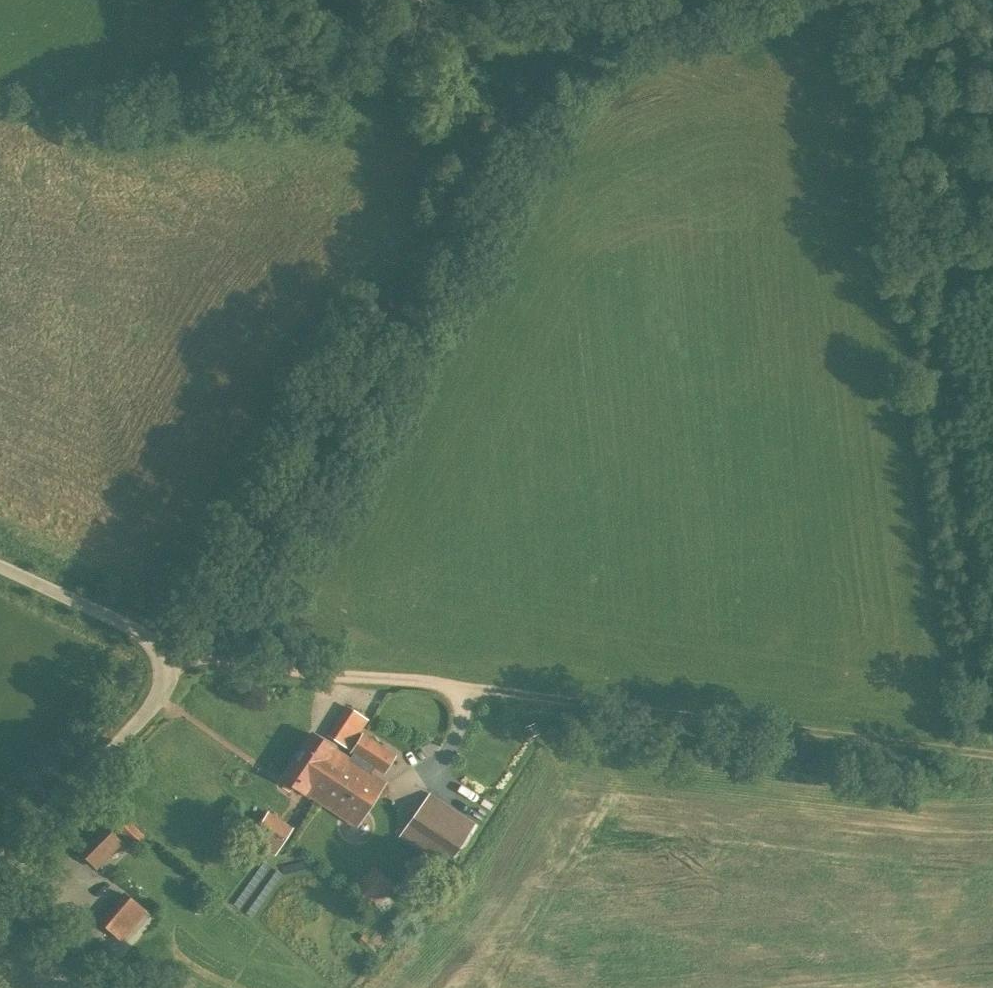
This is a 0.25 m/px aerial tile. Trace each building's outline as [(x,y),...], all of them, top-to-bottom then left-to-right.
[(304,791),(319,801),(347,757),(333,748),(333,747),(312,734),(283,778),(304,792),(304,791)] [(364,735),(349,759),(347,757),(319,801),(356,825),(385,782),(365,769),(369,764),(374,767),(385,749),(364,735)] [(428,793),(399,837),(446,868),(475,824),(428,793)] [(293,827),(268,810),(249,838),(275,855),(293,827)] [(116,828),(133,846),(144,835),(127,817),(116,828)] [(100,821),(75,847),(95,867),(121,842),(100,821)] [(352,889),(373,908),(395,884),(374,865),(352,889)] [(146,912),(123,891),(98,921),(121,941),(146,912)]
